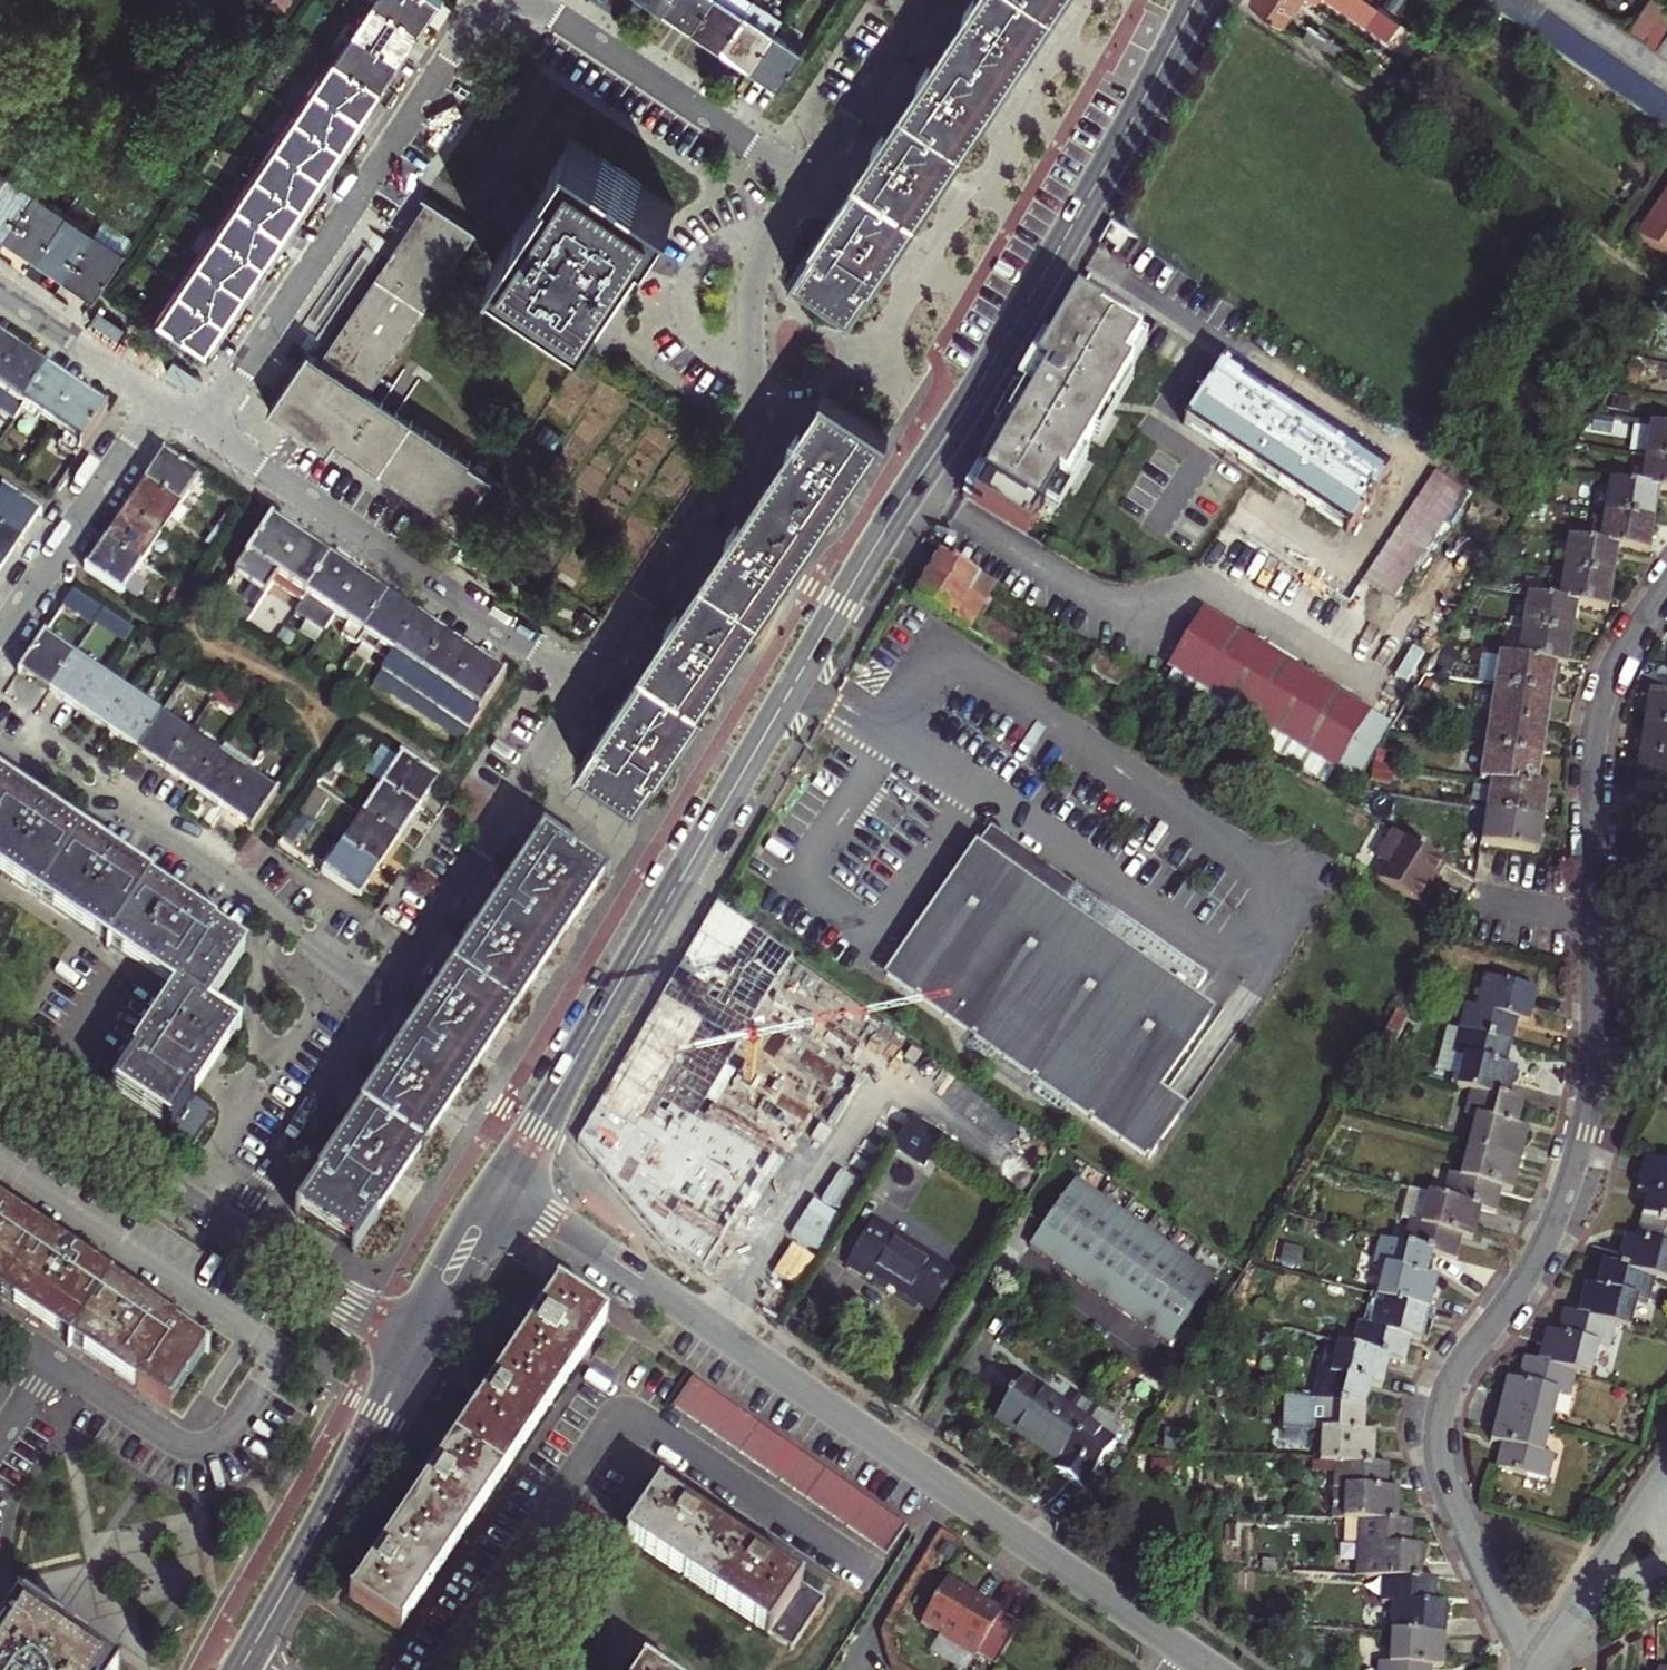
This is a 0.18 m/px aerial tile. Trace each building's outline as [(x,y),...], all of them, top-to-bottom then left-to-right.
[(420,24),(384,0),(372,0),(356,23),(400,53),(420,24)] [(436,0),(384,0),(420,24),(436,0)] [(662,9),(668,0),(648,0),(662,9)] [(692,29),(711,0),(668,0),(662,9),(692,29)] [(721,49),(749,6),(740,0),(711,0),(692,29),(721,49)] [(967,12),(931,65),(925,62),(915,76),(921,80),(885,135),(879,131),(869,146),(875,149),(796,268),(853,306),(891,249),(939,179),(988,108),(1032,39),(1058,0),(966,0),(961,8),(967,12)] [(1284,23),(1299,0),(1250,0),(1284,23)] [(1371,16),(1379,5),(1371,0),(1348,0),(1371,16)] [(1621,63),(1606,53),(1530,0),(1477,0),(1489,9),(1666,132),(1666,95),(1621,63)] [(721,49),(751,68),(779,26),(749,6),(721,49)] [(1666,34),(1666,6),(1644,40),(1657,49),(1666,34)] [(1408,56),(1422,35),(1401,20),(1387,41),(1408,56)] [(381,82),(400,53),(356,23),(336,52),(381,82)] [(1310,25),(1303,36),(1336,59),(1343,48),(1310,25)] [(751,68),(780,88),(808,46),(779,26),(751,68)] [(1657,49),(1666,56),(1666,34),(1657,49)] [(361,111),(381,82),(336,52),(317,81),(361,111)] [(342,140),(361,111),(317,81),(297,110),(342,140)] [(322,169),(342,140),(297,110),(278,139),(322,169)] [(24,120),(18,129),(31,138),(38,129),(24,120)] [(303,198),(322,169),(278,139),(258,168),(303,198)] [(541,196),(520,228),(496,262),(571,313),(585,322),(665,203),(577,143),(541,196)] [(81,158),(75,167),(89,176),(95,167),(81,158)] [(283,227),(303,198),(258,168),(239,197),(283,227)] [(6,237),(34,195),(6,175),(0,184),(0,233),(6,237)] [(520,228),(541,196),(514,177),(492,209),(520,228)] [(6,237),(34,255),(62,213),(34,195),(6,237)] [(264,255),(283,227),(239,197),(219,226),(264,255)] [(140,198),(134,207),(148,217),(154,208),(140,198)] [(307,348),(269,406),(326,444),(330,447),(336,438),(435,505),(428,516),(459,537),(479,507),(470,501),(489,472),(368,390),(474,232),(426,198),(319,356),(307,348)] [(1639,241),(1666,260),(1666,201),(1639,241)] [(34,255),(65,276),(93,234),(62,213),(34,255)] [(103,219),(93,234),(123,254),(133,239),(103,219)] [(244,284),(264,255),(219,226),(200,254),(244,284)] [(65,276),(95,296),(123,254),(93,234),(65,276)] [(223,315),(244,284),(200,254),(179,285),(223,315)] [(204,343),(223,315),(179,285),(160,314),(204,343)] [(1097,306),(1073,293),(961,487),(1025,524),(1041,496),(1056,505),(1086,453),(1080,449),(1144,338),(1095,310),(1097,306)] [(16,350),(0,340),(0,374),(16,350)] [(46,371),(16,350),(0,374),(0,393),(21,407),(46,371)] [(1186,421),(1310,502),(1343,524),(1352,530),(1389,475),(1349,448),(1351,444),(1338,435),(1335,439),(1279,402),(1282,398),(1266,388),(1264,392),(1224,365),(1186,421)] [(50,426),(74,389),(46,371),(21,407),(50,426)] [(73,456),(104,410),(74,389),(50,426),(61,434),(55,444),(73,456)] [(665,620),(668,622),(641,663),(581,751),(640,790),(677,736),(727,661),(786,571),(854,470),(882,428),(824,389),(797,429),(793,426),(784,439),(788,442),(738,518),(734,516),(724,531),(728,533),(674,606),(665,620)] [(1548,727),(1551,713),(1553,696),(1555,683),(1558,665),(1568,667),(1571,653),(1575,626),(1579,606),(1609,611),(1612,592),(1617,566),(1620,549),(1649,553),(1652,539),(1657,511),(1661,491),(1666,492),(1666,429),(1653,426),(1641,487),(1611,483),(1600,545),(1570,540),(1559,603),(1529,598),(1519,659),(1502,657),(1481,779),(1493,782),(1482,844),(1540,853),(1544,830),(1548,804),(1551,791),(1538,789),(1541,771),(1545,746),(1548,727)] [(166,450),(147,479),(181,501),(199,473),(166,450)] [(1466,492),(1436,473),(1428,486),(1457,506),(1466,492)] [(147,479),(126,509),(160,532),(181,501),(147,479)] [(1428,486),(1419,499),(1449,518),(1457,506),(1428,486)] [(18,537),(37,510),(4,488),(0,494),(0,524),(18,537)] [(1449,518),(1419,499),(1410,512),(1440,532),(1448,521),(1449,518)] [(126,509),(107,537),(140,559),(160,532),(126,509)] [(1410,512),(1402,525),(1432,545),(1440,532),(1410,512)] [(229,516),(221,528),(229,534),(237,521),(229,516)] [(274,576),(299,540),(270,521),(236,571),(264,590),(274,576)] [(18,537),(0,524),(0,564),(18,537)] [(1402,525),(1393,539),(1423,559),(1432,545),(1402,525)] [(214,540),(221,545),(229,534),(221,528),(214,540)] [(107,537),(86,568),(120,590),(140,559),(107,537)] [(1393,539),(1384,553),(1414,573),(1423,559),(1393,539)] [(304,596),(329,560),(299,540),(274,576),(304,596)] [(1384,553),(1375,567),(1405,587),(1414,573),(1384,553)] [(941,555),(915,600),(1097,711),(1108,693),(1084,678),(1083,679),(980,617),(965,608),(971,598),(985,607),(997,589),(941,555)] [(331,615),(357,578),(329,560),(304,596),(294,610),(322,628),(331,615)] [(1405,587),(1375,567),(1365,582),(1395,602),(1405,587)] [(188,576),(181,586),(189,591),(197,581),(188,576)] [(361,634),(386,598),(357,578),(331,615),(361,634)] [(174,598),(182,603),(189,591),(181,586),(174,598)] [(103,608),(73,587),(64,601),(94,621),(95,620),(103,608)] [(389,654),(414,617),(386,598),(361,634),(389,654)] [(985,607),(971,598),(965,608),(980,617),(985,607)] [(103,608),(95,620),(107,628),(115,616),(103,608)] [(1372,714),(1204,611),(1170,667),(1338,771),(1372,714)] [(413,683),(444,637),(414,617),(389,654),(406,665),(400,674),(413,683)] [(42,633),(21,666),(50,685),(72,653),(42,633)] [(1411,650),(1385,635),(1369,662),(1394,678),(1411,650)] [(138,648),(153,658),(161,647),(145,636),(138,648)] [(448,693),(473,657),(444,637),(413,683),(431,695),(437,686),(448,693)] [(161,647),(153,658),(166,667),(173,655),(161,647)] [(72,653),(50,685),(79,706),(101,673),(72,653)] [(1097,653),(1088,669),(1118,688),(1128,673),(1097,653)] [(469,726),(502,676),(473,657),(448,693),(439,706),(469,726)] [(101,673),(79,706),(108,725),(130,692),(101,673)] [(199,688),(210,696),(217,685),(205,677),(199,688)] [(217,685),(210,696),(224,705),(231,694),(217,685)] [(130,692),(108,725),(135,744),(158,711),(130,692)] [(1650,694),(1648,710),(1645,725),(1643,740),(1637,774),(1635,786),(1666,792),(1666,696),(1650,694)] [(469,726),(439,706),(434,714),(464,734),(469,726)] [(158,711),(135,744),(165,763),(187,731),(158,711)] [(258,728),(269,735),(276,725),(264,717),(258,728)] [(276,725),(269,735),(282,744),(289,734),(276,725)] [(187,731),(165,763),(193,783),(215,750),(187,731)] [(345,738),(335,753),(347,761),(357,746),(345,738)] [(215,750),(193,783),(223,803),(245,770),(215,750)] [(347,761),(335,753),(318,777),(330,785),(347,761)] [(381,784),(414,806),(432,780),(398,758),(381,784)] [(245,770),(223,803),(253,823),(275,790),(245,770)] [(361,814),(394,836),(414,806),(381,784),(361,814)] [(310,789),(295,811),(306,818),(320,796),(310,789)] [(180,995),(113,1096),(168,1133),(169,1132),(192,1098),(204,1080),(236,1033),(204,1012),(224,982),(243,953),(197,923),(129,877),(118,870),(121,865),(108,855),(104,862),(49,825),(53,819),(38,809),(35,816),(23,808),(0,792),(0,875),(132,963),(180,995)] [(306,818),(295,811),(286,825),(297,832),(306,818)] [(342,842),(375,864),(394,836),(361,814),(342,842)] [(1427,889),(1445,860),(1394,829),(1375,859),(1385,865),(1376,880),(1422,907),(1431,892),(1427,889)] [(576,911),(601,873),(544,834),(523,865),(520,863),(511,876),(514,878),(478,934),(475,931),(467,944),(469,946),(434,1000),(431,998),(421,1013),(424,1016),(390,1067),(387,1065),(377,1079),(380,1081),(302,1200),(360,1239),(397,1182),(443,1112),(483,1051),(534,975),(576,911)] [(322,872),(354,894),(375,864),(342,842),(322,872)] [(972,851),(886,974),(1148,1156),(1179,1112),(1151,1093),(1207,1012),(1187,998),(1204,973),(1074,883),(1056,909),(972,851)] [(683,1078),(636,1146),(745,1224),(834,1096),(866,1118),(891,1084),(858,1061),(873,1041),(875,1039),(789,979),(764,962),(748,985),(693,947),(636,1045),(683,1078)] [(1461,1030),(1514,1043),(1520,1020),(1530,1023),(1538,990),(1487,978),(1479,1008),(1468,1005),(1461,1030)] [(1473,1090),(1510,1100),(1518,1069),(1508,1066),(1514,1043),(1461,1030),(1455,1054),(1467,1057),(1459,1087),(1473,1090)] [(858,1061),(891,1084),(892,1078),(892,1068),(890,1058),(884,1049),(873,1041),(858,1061)] [(1510,1100),(1473,1090),(1466,1114),(1477,1117),(1469,1147),(1522,1160),(1530,1129),(1519,1126),(1525,1104),(1510,1100)] [(192,1098),(169,1132),(192,1148),(215,1114),(192,1098)] [(897,1146),(913,1157),(928,1166),(946,1138),(915,1118),(897,1146)] [(1514,1192),(1522,1160),(1469,1147),(1462,1176),(1450,1173),(1444,1197),(1483,1207),(1497,1211),(1503,1189),(1514,1192)] [(1646,1160),(1639,1190),(1650,1193),(1644,1215),(1666,1221),(1666,1165),(1646,1160)] [(1078,1182),(1033,1246),(1170,1342),(1215,1280),(1078,1182)] [(1406,1245),(1434,1252),(1457,1258),(1464,1236),(1475,1239),(1483,1207),(1444,1197),(1431,1194),(1423,1224),(1412,1221),(1406,1245)] [(165,1405),(202,1349),(139,1307),(138,1306),(82,1268),(84,1264),(69,1254),(67,1258),(12,1221),(14,1217),(1,1208),(0,1210),(0,1294),(165,1405)] [(1644,1215),(1637,1238),(1626,1235),(1618,1267),(1657,1277),(1666,1279),(1666,1221),(1644,1215)] [(872,1269),(929,1306),(952,1272),(877,1224),(852,1264),(868,1275),(872,1269)] [(1406,1245),(1382,1239),(1375,1264),(1387,1267),(1379,1296),(1430,1309),(1438,1279),(1428,1276),(1434,1252),(1406,1245)] [(1657,1277),(1618,1267),(1605,1263),(1599,1286),(1588,1283),(1579,1314),(1618,1324),(1631,1328),(1639,1298),(1650,1301),(1657,1277)] [(561,1289),(354,1600),(401,1632),(609,1322),(601,1316),(567,1293),(561,1289)] [(1354,1347),(1392,1356),(1406,1360),(1412,1338),(1422,1341),(1430,1309),(1379,1296),(1371,1325),(1360,1322),(1354,1347)] [(1611,1348),(1618,1324),(1579,1314),(1564,1311),(1559,1333),(1548,1330),(1539,1363),(1578,1372),(1592,1376),(1600,1346),(1611,1348)] [(1314,1398),(1367,1406),(1373,1386),(1384,1389),(1392,1356),(1354,1347),(1338,1343),(1331,1372),(1322,1369),(1314,1398)] [(1501,1410),(1553,1423),(1561,1394),(1572,1396),(1578,1372),(1539,1363),(1525,1359),(1519,1382),(1508,1379),(1501,1410)] [(709,1387),(696,1378),(676,1407),(689,1416),(709,1387)] [(1062,1462),(1088,1424),(1024,1381),(998,1419),(1062,1462)] [(709,1387),(689,1416),(702,1425),(722,1397),(709,1387)] [(1366,1431),(1367,1406),(1314,1398),(1287,1394),(1285,1428),(1324,1430),(1322,1462),(1338,1463),(1376,1465),(1377,1432),(1366,1431)] [(702,1425),(716,1435),(736,1406),(722,1397),(702,1425)] [(716,1435),(730,1444),(749,1415),(736,1406),(716,1435)] [(1126,1430),(1097,1410),(1088,1424),(1062,1462),(1058,1467),(1090,1488),(1119,1445),(1116,1444),(1126,1430)] [(1553,1423),(1501,1410),(1493,1441),(1503,1444),(1498,1466),(1550,1480),(1557,1454),(1546,1451),(1553,1423)] [(730,1444),(742,1452),(762,1424),(749,1415),(730,1444)] [(742,1452),(756,1461),(775,1433),(762,1424),(742,1452)] [(756,1461),(769,1471),(788,1442),(775,1433),(756,1461)] [(788,1442),(769,1471),(782,1480),(802,1451),(788,1442)] [(782,1480),(796,1489),(815,1460),(802,1451),(782,1480)] [(796,1489),(809,1498),(828,1469),(815,1460),(796,1489)] [(1360,1520),(1399,1522),(1401,1489),(1390,1488),(1391,1466),(1376,1465),(1338,1463),(1335,1518),(1360,1520)] [(823,1507),(842,1479),(828,1469),(809,1498),(823,1507)] [(823,1507),(836,1517),(856,1488),(842,1479),(823,1507)] [(850,1526),(869,1498),(856,1488),(836,1517),(850,1526)] [(628,1538),(772,1633),(803,1585),(769,1562),(699,1515),(660,1490),(628,1538)] [(850,1526),(863,1535),(882,1507),(869,1498),(850,1526)] [(882,1507),(863,1535),(876,1544),(896,1516),(882,1507)] [(896,1516),(876,1544),(889,1553),(909,1525),(896,1516)] [(1399,1522),(1360,1520),(1359,1544),(1372,1545),(1370,1575),(1385,1576),(1423,1578),(1424,1546),(1413,1545),(1414,1522),(1399,1522)] [(1423,1578),(1385,1576),(1384,1601),(1395,1602),(1394,1630),(1447,1632),(1449,1603),(1437,1602),(1438,1579),(1423,1578)] [(940,1590),(918,1634),(937,1644),(935,1647),(973,1667),(975,1662),(989,1669),(993,1669),(996,1666),(1016,1631),(997,1620),(998,1618),(972,1604),(970,1606),(940,1590)] [(24,1627),(0,1662),(0,1669),(88,1669),(24,1627)] [(1394,1630),(1392,1664),(1381,1663),(1380,1669),(1433,1669),(1434,1666),(1445,1667),(1447,1632),(1394,1630)]
